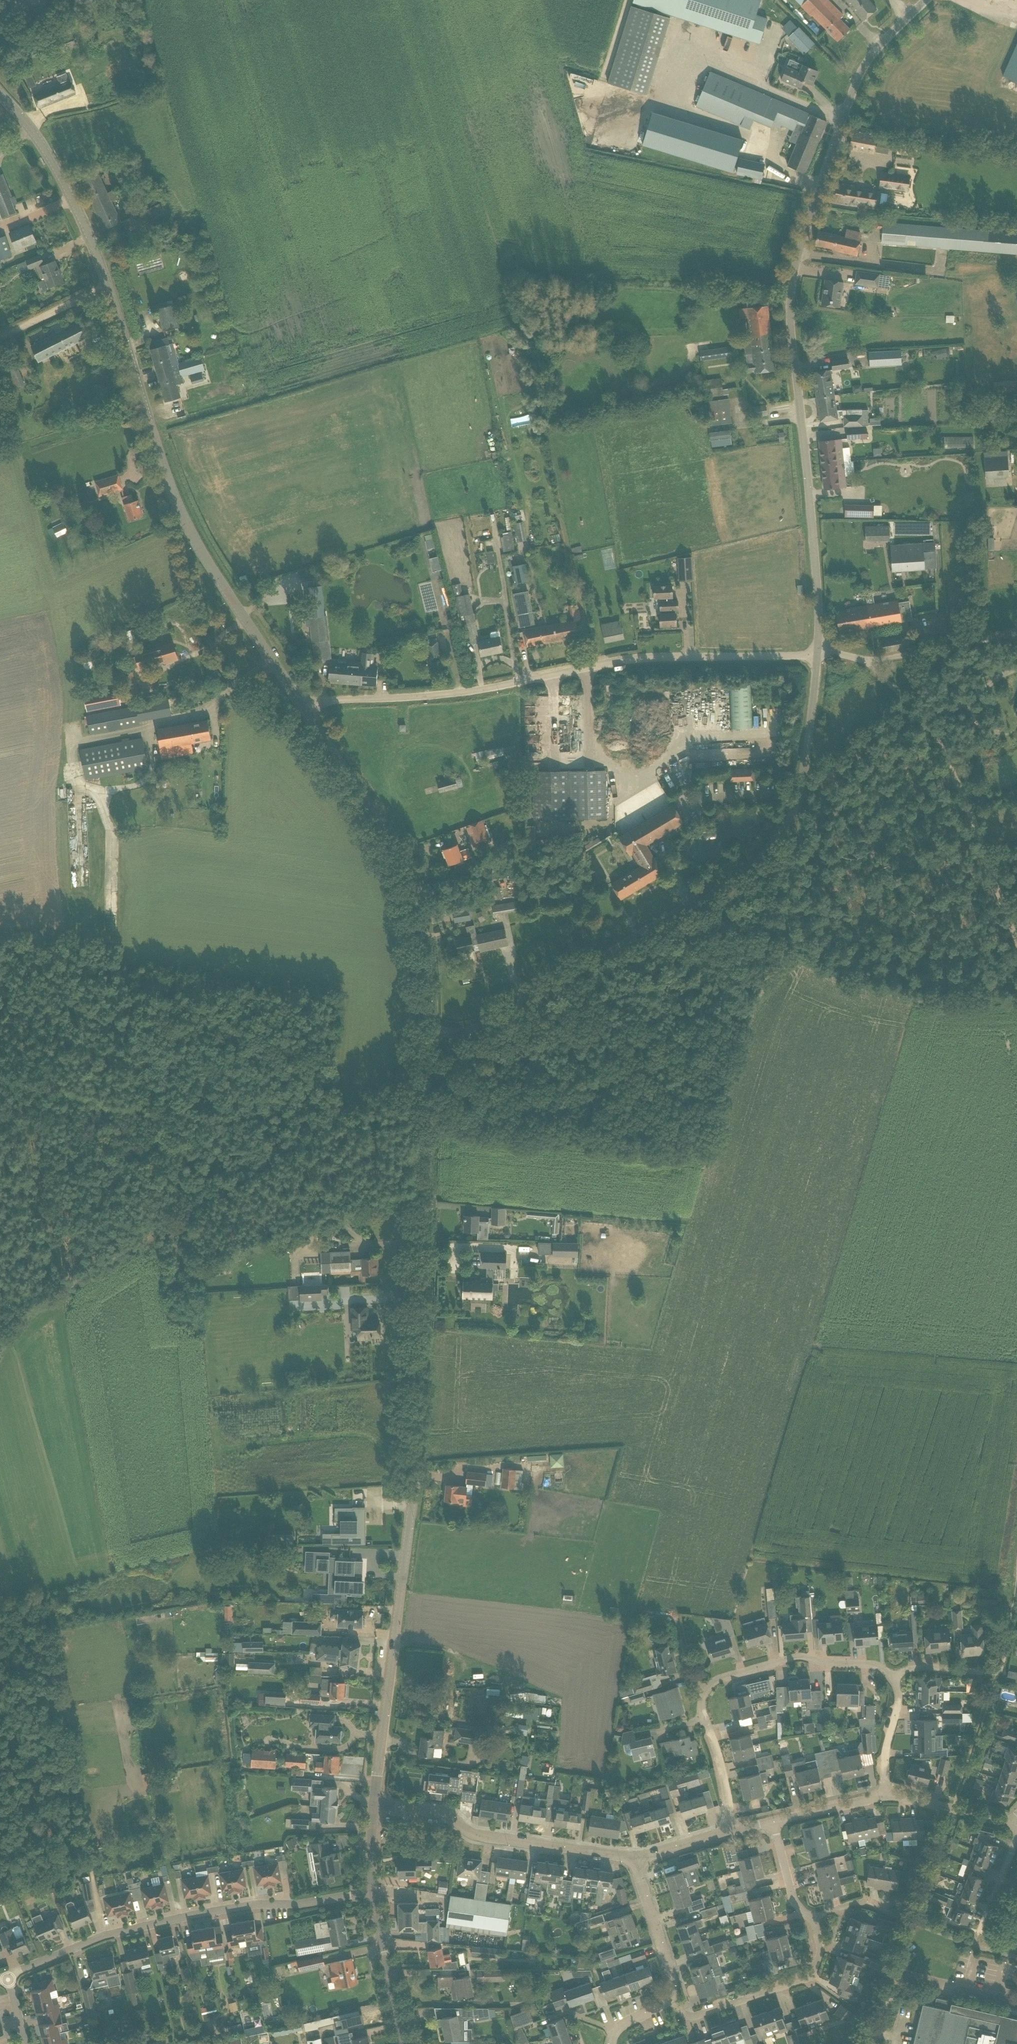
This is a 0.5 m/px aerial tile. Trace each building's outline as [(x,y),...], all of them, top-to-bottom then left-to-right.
[(761,0),(634,0),(633,2),(759,44),(767,19),(756,15),(761,0)] [(827,0),(796,0),(801,5),(800,5),(810,16),(812,15),(838,41),(850,29),(839,19),(843,16),(827,0)] [(862,21),(877,9),(870,0),(845,0),(862,21)] [(61,32),(62,33),(54,37),(57,46),(75,39),(73,33),(72,34),(70,28),(61,32)] [(814,44),(799,28),(789,37),(804,54),(814,44)] [(1016,82),(1016,41),(1002,75),(1016,82)] [(781,80),(798,87),(801,81),(812,85),(818,71),(803,65),(800,71),(786,66),(781,80)] [(711,71),(695,107),(749,130),(754,119),(771,126),(771,125),(779,128),(781,125),(794,131),(797,124),(803,127),(787,166),(796,170),(806,174),(819,140),(827,121),(802,111),(711,71)] [(57,76),(60,84),(34,94),(39,109),(76,94),(70,80),(68,80),(66,73),(57,76)] [(744,140),(691,123),(653,111),(643,144),(733,172),(744,140)] [(854,128),(851,148),(873,152),(877,132),(854,128)] [(877,142),(875,151),(888,153),(890,144),(877,142)] [(764,164),(741,159),(736,174),(761,179),(764,164)] [(116,171),(115,165),(103,168),(105,174),(116,171)] [(908,191),(910,177),(881,172),(879,187),(908,191)] [(2,218),(16,212),(10,197),(12,197),(3,174),(0,175),(0,214),(2,218)] [(82,182),(105,230),(122,222),(112,200),(119,196),(115,189),(108,192),(99,174),(82,182)] [(858,206),(857,213),(866,214),(867,207),(878,209),(880,192),(834,185),(829,201),(858,206)] [(122,220),(128,232),(165,214),(159,203),(122,220)] [(944,252),(949,252),(949,248),(1016,254),(1016,232),(883,222),(882,229),(881,243),(944,248),(944,252)] [(9,233),(16,250),(36,242),(29,225),(9,233)] [(818,231),(815,246),(857,255),(861,240),(860,240),(861,235),(846,231),(845,237),(818,231)] [(3,267),(0,260),(12,255),(6,235),(0,237),(0,268),(3,267)] [(41,255),(19,264),(22,271),(30,268),(30,269),(35,267),(40,265),(44,263),(41,255)] [(41,281),(37,282),(41,292),(48,290),(47,288),(49,287),(63,282),(55,261),(45,265),(41,267),(46,279),(41,281)] [(855,284),(877,287),(879,274),(857,271),(855,284)] [(822,305),(839,307),(843,282),(825,280),(822,305)] [(180,326),(174,304),(157,308),(163,331),(180,326)] [(745,363),(746,372),(754,372),(754,373),(775,370),(767,305),(747,308),(750,341),(744,342),(746,362),(745,363)] [(31,346),(39,362),(89,337),(81,321),(56,334),(55,330),(47,334),(49,337),(31,346)] [(156,348),(151,350),(155,364),(157,373),(159,378),(166,402),(175,399),(182,397),(178,384),(184,382),(182,376),(196,372),(205,369),(201,356),(178,362),(173,342),(169,343),(168,338),(164,339),(154,342),(156,348)] [(71,346),(74,353),(79,351),(76,344),(71,346)] [(712,353),(702,354),(703,360),(735,356),(734,346),(711,349),(712,353)] [(945,348),(935,351),(937,359),(947,356),(945,348)] [(901,350),(869,352),(870,366),(901,365),(901,350)] [(831,360),(833,370),(849,367),(848,358),(831,360)] [(843,426),(847,426),(865,425),(868,425),(867,409),(862,409),(861,408),(837,409),(831,370),(813,372),(820,421),(838,418),(843,417),(843,426)] [(705,380),(708,396),(729,394),(728,389),(723,389),(721,378),(705,380)] [(1001,381),(1001,394),(1016,393),(1016,380),(1001,381)] [(708,401),(711,425),(732,422),(729,398),(708,401)] [(754,407),(755,417),(768,415),(766,405),(754,407)] [(985,421),(1000,421),(1000,410),(986,409),(985,421)] [(865,425),(847,426),(847,429),(847,439),(868,438),(867,427),(865,427),(865,425)] [(735,432),(712,436),(715,451),(738,447),(735,432)] [(944,437),(944,447),(948,447),(973,447),(973,437),(948,437),(944,437)] [(824,489),(847,487),(842,439),(819,441),(824,489)] [(492,452),(493,462),(500,461),(499,451),(492,452)] [(986,477),(1009,476),(1008,451),(984,453),(986,477)] [(118,475),(95,482),(99,496),(122,489),(118,475)] [(122,497),(129,520),(143,516),(138,500),(133,501),(131,494),(122,497)] [(845,517),(874,517),(874,505),(845,505),(845,517)] [(52,527),(57,536),(68,531),(63,521),(52,527)] [(889,525),(865,525),(865,541),(889,540),(889,525)] [(511,531),(502,532),(503,550),(512,550),(511,531)] [(516,535),(517,547),(526,546),(524,534),(516,535)] [(433,539),(425,541),(428,549),(435,548),(433,539)] [(891,545),(892,570),(925,568),(925,567),(936,567),(934,543),(923,544),(923,543),(891,545)] [(613,547),(604,549),(607,567),(616,566),(613,547)] [(493,553),(486,554),(487,564),(495,563),(493,553)] [(432,572),(440,570),(437,556),(429,558),(432,572)] [(677,557),(678,580),(692,580),(691,556),(677,557)] [(511,559),(515,578),(524,576),(520,557),(511,559)] [(465,615),(469,637),(478,635),(470,593),(463,595),(460,583),(452,584),(459,616),(465,615)] [(654,598),(663,598),(663,601),(660,601),(661,611),(664,610),(664,614),(660,614),(660,626),(676,625),(676,613),(675,613),(675,610),(678,610),(678,601),(672,601),(672,597),(672,585),(654,586),(654,598)] [(306,620),(307,627),(311,626),(312,642),(329,640),(326,615),(324,615),(321,586),(305,588),(308,618),(310,617),(310,620),(306,620)] [(853,608),(853,611),(836,614),(839,632),(902,622),(901,621),(911,619),(908,601),(899,603),(898,600),(874,604),(871,593),(865,594),(867,605),(853,608)] [(518,599),(523,625),(534,623),(529,597),(518,599)] [(579,636),(575,619),(524,629),(527,646),(579,636)] [(620,621),(602,625),(605,642),(624,638),(620,621)] [(623,623),(624,635),(632,634),(630,622),(623,623)] [(133,630),(126,632),(129,640),(135,638),(133,630)] [(491,637),(478,640),(482,656),(502,651),(498,632),(497,631),(492,631),(490,634),(491,637)] [(881,638),(884,652),(914,647),(912,634),(881,638)] [(119,636),(114,638),(116,644),(122,642),(119,636)] [(425,643),(429,660),(443,657),(441,651),(440,651),(438,641),(425,643)] [(131,658),(133,667),(139,666),(140,669),(177,658),(173,643),(163,647),(163,645),(135,653),(136,656),(131,658)] [(328,682),(377,686),(378,666),(378,663),(374,662),(374,653),(362,652),(361,661),(331,658),(328,682)] [(123,676),(130,695),(139,692),(133,673),(123,676)] [(752,684),(731,684),(732,728),(753,727),(752,684)] [(86,714),(90,733),(140,724),(139,721),(172,715),(169,699),(86,714)] [(211,739),(208,720),(157,729),(162,759),(188,754),(193,753),(191,743),(211,739)] [(122,738),(122,741),(80,749),(86,779),(148,768),(142,737),(130,739),(129,737),(122,738)] [(754,758),(754,747),(710,748),(710,760),(754,758)] [(475,753),(477,761),(499,755),(497,748),(487,751),(487,750),(475,753)] [(728,769),(729,781),(755,780),(754,768),(728,769)] [(533,771),(533,819),(606,818),(605,770),(533,771)] [(437,782),(440,792),(463,786),(460,776),(437,782)] [(646,844),(683,822),(673,805),(619,837),(629,855),(632,853),(639,866),(611,883),(621,899),(666,872),(656,855),(654,857),(646,844)] [(212,809),(213,817),(222,817),(222,808),(212,809)] [(490,840),(483,819),(466,825),(467,827),(469,827),(471,832),(469,833),(473,846),(490,840)] [(443,849),(449,865),(471,857),(468,848),(460,851),(458,844),(443,849)] [(716,856),(721,861),(728,853),(723,849),(716,856)] [(519,887),(503,889),(504,896),(519,894),(519,887)] [(492,906),(494,914),(517,909),(516,901),(492,906)] [(454,912),(455,922),(471,920),(469,909),(454,912)] [(480,949),(474,925),(467,927),(469,937),(456,940),(459,952),(465,951),(465,952),(480,949)] [(474,925),(480,949),(480,951),(508,945),(509,945),(505,928),(504,928),(504,929),(477,935),(474,925)] [(491,1224),(505,1225),(506,1207),(492,1207),(491,1224)] [(465,1215),(465,1231),(479,1232),(479,1224),(488,1225),(489,1216),(465,1215)] [(283,1235),(286,1244),(298,1240),(294,1231),(283,1235)] [(551,1253),(551,1243),(539,1243),(539,1253),(551,1253)] [(578,1244),(554,1243),(553,1255),(577,1255),(578,1244)] [(329,1252),(329,1261),(321,1262),(322,1272),(329,1272),(329,1273),(351,1273),(351,1275),(377,1274),(376,1258),(351,1259),(350,1251),(329,1252)] [(463,1285),(461,1285),(460,1294),(463,1294),(463,1302),(492,1303),(493,1297),(496,1297),(496,1296),(495,1296),(495,1290),(498,1290),(498,1284),(499,1284),(499,1283),(493,1283),(493,1279),(505,1279),(505,1268),(506,1268),(506,1254),(505,1254),(505,1255),(485,1254),(484,1254),(470,1253),(469,1282),(464,1282),(464,1281),(463,1281),(463,1285)] [(201,1264),(203,1273),(222,1268),(219,1259),(201,1264)] [(327,1284),(300,1285),(301,1300),(321,1299),(321,1292),(327,1292),(327,1284)] [(370,1336),(380,1336),(379,1320),(368,1321),(367,1307),(351,1308),(352,1329),(357,1329),(358,1339),(370,1339),(370,1336)] [(550,1453),(550,1466),(563,1466),(563,1453),(550,1453)] [(503,1468),(501,1487),(504,1487),(514,1488),(516,1469),(506,1468),(503,1468)] [(445,1486),(445,1490),(446,1491),(445,1500),(449,1501),(449,1504),(451,1504),(456,1505),(471,1506),(472,1495),(473,1484),(491,1486),(493,1473),(487,1473),(467,1471),(466,1483),(467,1483),(466,1487),(457,1486),(447,1484),(447,1485),(446,1485),(445,1486)] [(354,1507),(352,1507),(352,1509),(335,1509),(335,1520),(344,1520),(344,1533),(331,1533),(331,1545),(366,1545),(366,1507),(354,1507)] [(493,1508),(488,1518),(493,1520),(498,1511),(493,1508)] [(306,1551),(305,1571),(337,1572),(337,1579),(335,1579),(335,1592),(335,1594),(319,1593),(319,1602),(347,1603),(347,1592),(351,1592),(351,1595),(361,1596),(362,1595),(362,1581),(356,1580),(357,1576),(362,1576),(363,1561),(350,1560),(350,1562),(337,1562),(337,1565),(335,1564),(336,1557),(330,1557),(330,1552),(306,1551)] [(766,1588),(767,1600),(774,1600),(773,1588),(766,1588)] [(810,1596),(809,1596),(809,1590),(802,1591),(803,1597),(803,1606),(801,1607),(801,1615),(791,1615),(792,1623),(782,1623),(783,1640),(807,1638),(806,1621),(805,1621),(805,1617),(811,1616),(810,1596)] [(845,1590),(846,1613),(854,1612),(854,1610),(859,1610),(858,1598),(854,1598),(853,1590),(845,1590)] [(980,1605),(996,1607),(997,1600),(981,1598),(980,1605)] [(610,1606),(609,1615),(617,1615),(618,1607),(610,1606)] [(331,1616),(339,1617),(338,1626),(349,1626),(349,1627),(354,1627),(354,1626),(362,1627),(362,1625),(364,1625),(365,1624),(365,1619),(364,1618),(363,1618),(363,1610),(339,1609),(331,1609),(331,1616)] [(951,1610),(953,1628),(962,1627),(961,1609),(951,1610)] [(920,1642),(918,1616),(917,1616),(916,1610),(909,1611),(910,1630),(904,1631),(904,1629),(898,1629),(899,1631),(889,1632),(891,1649),(907,1648),(907,1650),(914,1649),(913,1642),(920,1642)] [(232,1611),(224,1611),(225,1620),(233,1620),(232,1611)] [(818,1623),(819,1636),(820,1643),(830,1642),(830,1640),(843,1639),(841,1619),(840,1614),(829,1615),(830,1622),(818,1623)] [(726,1637),(707,1643),(712,1660),(734,1653),(729,1637),(735,1635),(732,1625),(730,1619),(725,1619),(722,1618),(712,1617),(714,1622),(721,1620),(723,1629),(726,1637)] [(293,1633),(321,1634),(321,1622),(293,1621),(293,1633)] [(765,1644),(772,1641),(765,1621),(743,1628),(748,1646),(764,1641),(765,1644)] [(865,1646),(865,1644),(878,1643),(877,1623),(854,1625),(855,1647),(865,1646)] [(960,1635),(962,1653),(975,1652),(975,1654),(984,1653),(982,1633),(981,1625),(972,1625),(973,1634),(960,1635)] [(925,1629),(926,1642),(927,1652),(936,1651),(936,1649),(950,1648),(949,1636),(952,1635),(951,1626),(925,1629)] [(263,1651),(263,1641),(243,1641),(243,1642),(231,1643),(230,1651),(250,1651),(255,1651),(263,1651)] [(319,1642),(317,1651),(359,1656),(360,1644),(343,1642),(342,1645),(319,1642)] [(657,1656),(654,1657),(657,1668),(655,1668),(657,1674),(658,1679),(659,1679),(669,1677),(668,1672),(677,1670),(673,1655),(674,1654),(674,1652),(670,1653),(668,1645),(658,1648),(655,1649),(657,1656)] [(359,1656),(317,1651),(317,1658),(340,1662),(340,1665),(357,1667),(359,1656)] [(206,1652),(206,1661),(218,1661),(218,1652),(206,1652)] [(225,1665),(234,1665),(234,1652),(225,1652),(225,1665)] [(248,1672),(274,1673),(275,1662),(249,1661),(248,1672)] [(657,1674),(642,1678),(643,1680),(650,1678),(653,1688),(661,1685),(659,1679),(658,1679),(657,1674)] [(800,1700),(798,1679),(798,1678),(796,1676),(791,1677),(789,1678),(789,1680),(788,1680),(789,1697),(777,1698),(777,1712),(783,1712),(783,1706),(786,1706),(786,1705),(792,1705),(794,1703),(794,1700),(800,1700)] [(917,1677),(917,1690),(939,1691),(939,1685),(940,1685),(940,1678),(917,1677)] [(322,1696),(343,1698),(343,1696),(346,1696),(346,1691),(344,1691),(344,1683),(332,1682),(332,1679),(322,1678),(321,1689),(322,1689),(322,1696)] [(632,1687),(628,1688),(630,1695),(635,1694),(643,1691),(653,1688),(650,1678),(643,1680),(631,1684),(632,1687)] [(748,1693),(729,1698),(731,1708),(751,1703),(750,1699),(753,1698),(752,1693),(772,1688),(769,1678),(746,1684),(748,1693)] [(810,1678),(798,1679),(800,1700),(806,1699),(807,1709),(821,1708),(821,1703),(822,1703),(821,1690),(811,1691),(810,1678)] [(969,1692),(977,1694),(981,1680),(973,1678),(969,1692)] [(836,1704),(847,1704),(848,1683),(837,1683),(836,1704)] [(848,1683),(847,1704),(864,1705),(864,1694),(859,1694),(859,1684),(848,1683)] [(654,1694),(661,1718),(684,1711),(677,1687),(654,1694)] [(939,1691),(917,1690),(917,1705),(929,1705),(929,1707),(940,1707),(940,1700),(943,1700),(943,1691),(939,1691)] [(630,1695),(628,1695),(629,1700),(630,1703),(645,1698),(643,1691),(635,1694),(630,1695)] [(319,1704),(320,1696),(320,1695),(301,1693),(300,1702),(319,1704)] [(272,1705),(295,1707),(296,1701),(273,1699),(272,1705)] [(751,1703),(731,1708),(734,1719),(744,1717),(754,1714),(752,1703),(751,1703)] [(860,1725),(861,1725),(874,1722),(874,1705),(866,1704),(866,1717),(858,1719),(860,1725)] [(942,1705),(942,1713),(962,1713),(962,1705),(942,1705)] [(508,1706),(507,1715),(523,1716),(523,1707),(508,1706)] [(962,1713),(942,1713),(942,1721),(961,1722),(962,1713)] [(336,1726),(336,1715),(310,1714),(309,1727),(316,1727),(315,1742),(331,1743),(331,1741),(340,1741),(341,1737),(343,1736),(344,1735),(344,1733),(343,1731),(341,1730),(341,1726),(336,1726)] [(758,1723),(766,1721),(770,1720),(768,1714),(757,1716),(758,1723)] [(937,1720),(913,1720),(913,1727),(915,1727),(915,1735),(935,1735),(935,1728),(937,1728),(937,1720)] [(847,1750),(848,1756),(849,1755),(854,1776),(864,1773),(860,1753),(864,1752),(872,1752),(870,1734),(874,1734),(874,1722),(861,1725),(861,1732),(862,1741),(860,1741),(857,1746),(858,1747),(847,1750)] [(514,1723),(513,1733),(525,1735),(527,1725),(514,1723)] [(453,1740),(482,1745),(484,1731),(456,1726),(453,1740)] [(1010,1739),(1016,1741),(1016,1733),(1004,1728),(1001,1736),(1010,1739)] [(419,1754),(429,1755),(433,1756),(441,1757),(442,1748),(444,1730),(429,1729),(428,1737),(422,1736),(419,1754)] [(629,1754),(631,1755),(632,1755),(634,1760),(655,1755),(652,1738),(651,1737),(650,1736),(649,1736),(640,1738),(639,1738),(638,1738),(638,1739),(636,1739),(634,1729),(623,1732),(622,1738),(623,1742),(624,1742),(626,1751),(627,1753),(628,1754),(629,1754)] [(730,1739),(733,1749),(753,1744),(751,1734),(730,1739)] [(673,1754),(683,1752),(682,1751),(686,1750),(687,1756),(698,1754),(695,1739),(691,1740),(689,1735),(666,1741),(669,1752),(672,1751),(673,1754)] [(915,1744),(913,1744),(913,1750),(929,1750),(929,1757),(947,1756),(947,1747),(942,1747),(937,1747),(937,1742),(935,1742),(935,1735),(915,1735),(915,1744)] [(753,1744),(733,1749),(735,1760),(756,1755),(753,1744)] [(1005,1756),(1016,1760),(1016,1748),(1007,1745),(1003,1755),(1005,1756)] [(837,1748),(825,1750),(827,1760),(838,1758),(843,1778),(854,1776),(849,1755),(848,1756),(844,1756),(837,1748)] [(243,1762),(251,1763),(251,1767),(275,1768),(277,1750),(252,1749),(252,1753),(244,1752),(243,1762)] [(805,1763),(811,1789),(822,1787),(818,1767),(828,1764),(827,1760),(825,1750),(814,1753),(816,1760),(805,1762),(805,1763)] [(285,1766),(305,1768),(306,1754),(286,1753),(285,1766)] [(793,1772),(792,1766),(791,1762),(790,1762),(789,1753),(781,1755),(786,1776),(793,1774),(793,1772)] [(517,1793),(523,1793),(527,1766),(528,1756),(522,1754),(520,1764),(521,1765),(519,1779),(517,1793)] [(756,1758),(757,1764),(773,1760),(772,1754),(756,1758)] [(315,1770),(328,1771),(338,1772),(340,1756),(324,1755),(324,1762),(316,1761),(315,1770)] [(1002,1767),(1016,1772),(1016,1760),(1005,1756),(1002,1767)] [(938,1772),(946,1774),(949,1760),(941,1758),(938,1772)] [(773,1760),(757,1764),(758,1770),(774,1766),(773,1760)] [(811,1789),(805,1763),(795,1765),(801,1792),(811,1789)] [(907,1780),(927,1784),(931,1769),(911,1764),(907,1780)] [(432,1790),(431,1798),(441,1799),(442,1791),(448,1792),(449,1788),(459,1789),(461,1769),(434,1766),(433,1773),(430,1773),(429,1781),(425,1780),(424,1789),(432,1790)] [(998,1778),(1016,1784),(1016,1781),(1016,1772),(1002,1767),(998,1778)] [(739,1778),(742,1788),(762,1784),(762,1783),(768,1782),(766,1771),(739,1778)] [(696,1773),(684,1776),(687,1784),(688,1789),(700,1786),(696,1773)] [(684,1776),(673,1779),(667,1781),(672,1797),(680,1795),(677,1786),(687,1784),(684,1776)] [(291,1789),(311,1791),(312,1778),(292,1777),(291,1789)] [(998,1778),(995,1789),(1009,1794),(1013,1795),(1016,1784),(998,1778)] [(554,1824),(567,1826),(570,1803),(571,1800),(559,1798),(561,1786),(559,1786),(560,1782),(556,1781),(556,1783),(555,1783),(552,1804),(552,1805),(551,1808),(556,1809),(554,1824)] [(547,1804),(552,1804),(555,1783),(549,1782),(546,1799),(546,1804),(547,1804)] [(762,1784),(742,1788),(744,1799),(764,1794),(762,1784)] [(659,1787),(662,1798),(669,1796),(665,1785),(659,1787)] [(317,1806),(336,1807),(338,1807),(338,1800),(336,1800),(337,1787),(315,1786),(315,1797),(318,1797),(317,1806)] [(581,1808),(588,1809),(591,1787),(586,1786),(585,1789),(584,1789),(581,1808)] [(1009,1794),(995,1789),(994,1789),(990,1799),(1006,1804),(1009,1794)] [(468,1802),(475,1803),(477,1791),(470,1790),(468,1802)] [(609,1800),(617,1802),(618,1793),(610,1792),(609,1800)] [(532,1821),(534,1805),(535,1797),(523,1795),(519,1819),(532,1821)] [(703,1795),(691,1798),(696,1813),(708,1810),(703,1795)] [(480,1817),(494,1819),(497,1800),(482,1798),(480,1817)] [(534,1805),(532,1821),(544,1823),(547,1804),(546,1804),(546,1799),(541,1798),(540,1806),(534,1805)] [(696,1813),(691,1798),(679,1802),(683,1817),(696,1813)] [(497,1800),(494,1819),(509,1821),(512,1802),(497,1800)] [(662,1806),(654,1809),(659,1825),(671,1821),(665,1800),(660,1802),(662,1806)] [(570,1803),(567,1826),(579,1828),(582,1812),(577,1811),(578,1804),(570,1803)] [(336,1807),(317,1806),(317,1812),(312,1812),(311,1821),(335,1822),(336,1807)] [(654,1809),(642,1813),(647,1828),(659,1825),(654,1809)] [(635,1832),(647,1828),(642,1813),(632,1816),(631,1810),(623,1812),(625,1821),(628,1829),(633,1827),(635,1832)] [(589,1833),(603,1836),(606,1817),(591,1814),(589,1833)] [(866,1816),(859,1817),(864,1838),(879,1835),(875,1816),(867,1818),(866,1816)] [(606,1817),(603,1836),(618,1838),(619,1831),(619,1828),(621,1820),(621,1819),(606,1817)] [(864,1838),(859,1817),(853,1819),(853,1821),(845,1823),(849,1842),(864,1838)] [(915,1817),(908,1818),(909,1839),(924,1838),(923,1820),(915,1820),(915,1817)] [(291,1827),(308,1828),(309,1819),(292,1818),(291,1827)] [(909,1839),(908,1818),(901,1818),(901,1821),(893,1821),(894,1840),(909,1839)] [(619,1828),(619,1831),(628,1829),(625,1821),(621,1820),(619,1828)] [(803,1837),(804,1844),(825,1838),(821,1824),(803,1828),(805,1836),(803,1837)] [(975,1843),(973,1848),(996,1857),(998,1853),(995,1852),(998,1846),(990,1842),(992,1835),(994,1836),(995,1828),(979,1825),(978,1832),(979,1832),(977,1838),(975,1837),(973,1843),(975,1843)] [(286,1841),(290,1849),(296,1846),(295,1844),(297,1843),(294,1837),(286,1841)] [(825,1838),(804,1844),(806,1850),(809,1850),(811,1858),(829,1853),(825,1838)] [(309,1852),(312,1870),(315,1870),(320,1869),(321,1874),(320,1874),(322,1883),(334,1881),(333,1874),(340,1872),(337,1853),(329,1854),(327,1841),(310,1844),(311,1851),(309,1852)] [(739,1863),(741,1870),(762,1864),(759,1854),(738,1859),(735,1847),(726,1849),(729,1862),(735,1860),(736,1864),(739,1863)] [(971,1855),(967,1866),(979,1870),(981,1864),(989,1868),(992,1861),(994,1862),(996,1857),(973,1848),(970,1855),(971,1855)] [(510,1877),(513,1859),(498,1856),(497,1867),(491,1866),(489,1881),(494,1882),(495,1875),(510,1877)] [(211,1858),(212,1866),(213,1871),(219,1870),(217,1857),(211,1858)] [(457,1875),(479,1878),(482,1860),(460,1857),(457,1875)] [(667,1876),(672,1892),(688,1887),(685,1878),(686,1877),(684,1871),(699,1866),(696,1857),(677,1863),(680,1872),(667,1876)] [(417,1869),(431,1869),(430,1858),(397,1859),(397,1869),(399,1869),(399,1876),(409,1876),(409,1878),(417,1878),(417,1869)] [(528,1861),(513,1859),(510,1877),(525,1879),(528,1861)] [(854,1868),(851,1859),(845,1861),(848,1870),(854,1868)] [(528,1893),(527,1897),(540,1898),(543,1880),(548,1881),(551,1863),(549,1863),(549,1861),(545,1861),(544,1862),(538,1861),(536,1875),(531,1874),(528,1893)] [(278,1862),(266,1864),(270,1887),(276,1886),(275,1882),(281,1881),(280,1871),(280,1870),(278,1862)] [(552,1863),(551,1863),(548,1881),(547,1891),(559,1893),(558,1896),(565,1897),(567,1884),(566,1884),(567,1880),(566,1880),(566,1881),(562,1880),(564,1865),(558,1864),(557,1863),(554,1862),(552,1863)] [(905,1877),(911,1878),(914,1864),(908,1862),(905,1877)] [(816,1877),(818,1883),(839,1878),(835,1863),(817,1868),(819,1876),(816,1877)] [(270,1887),(266,1864),(254,1866),(257,1885),(264,1884),(264,1888),(270,1887)] [(727,1885),(729,1894),(747,1890),(744,1880),(764,1875),(762,1864),(741,1870),(742,1876),(740,1877),(741,1884),(735,1886),(735,1884),(727,1885)] [(572,1884),(567,1884),(565,1897),(571,1898),(572,1889),(584,1891),(587,1868),(588,1867),(580,1866),(580,1867),(575,1867),(572,1884)] [(875,1888),(881,1889),(885,1868),(870,1866),(867,1884),(875,1885),(875,1888)] [(969,1874),(965,1884),(983,1891),(984,1887),(982,1886),(984,1879),(976,1876),(979,1870),(967,1866),(964,1872),(969,1874)] [(593,1869),(587,1868),(584,1891),(590,1892),(591,1889),(597,1889),(600,1870),(600,1868),(594,1867),(593,1869)] [(243,1868),(231,1870),(235,1893),(241,1892),(240,1888),(247,1887),(243,1868)] [(885,1868),(881,1889),(888,1890),(889,1888),(897,1889),(900,1871),(885,1868)] [(235,1893),(231,1870),(219,1872),(222,1891),(229,1890),(229,1893),(235,1893)] [(613,1872),(600,1870),(597,1889),(595,1903),(602,1904),(604,1886),(611,1887),(613,1872)] [(209,1874),(196,1876),(200,1898),(206,1898),(205,1894),(212,1893),(209,1874)] [(853,1874),(846,1876),(848,1883),(855,1881),(853,1874)] [(200,1898),(196,1876),(181,1879),(185,1898),(194,1896),(195,1899),(200,1898)] [(839,1878),(818,1883),(820,1890),(822,1890),(825,1897),(842,1893),(840,1884),(842,1883),(841,1877),(839,1878)] [(438,1891),(446,1892),(448,1881),(439,1880),(438,1891)] [(82,1882),(84,1900),(93,1898),(90,1881),(82,1882)] [(165,1882),(153,1885),(158,1907),(164,1906),(163,1903),(169,1901),(165,1882)] [(474,1898),(486,1899),(488,1883),(477,1882),(474,1898)] [(45,1886),(48,1894),(53,1891),(50,1884),(45,1886)] [(956,1893),(954,1899),(966,1903),(968,1898),(976,1901),(978,1895),(981,1896),(983,1891),(965,1884),(961,1895),(956,1893)] [(158,1907),(153,1885),(141,1888),(145,1907),(152,1905),(153,1909),(158,1907)] [(123,1916),(118,1894),(117,1891),(105,1894),(104,1887),(98,1888),(100,1899),(103,1898),(108,1916),(117,1914),(118,1917),(123,1916)] [(616,1889),(620,1904),(627,1902),(624,1887),(616,1889)] [(688,1887),(672,1892),(677,1907),(687,1903),(690,1912),(705,1907),(702,1897),(692,1901),(688,1887)] [(749,1904),(751,1911),(772,1905),(769,1895),(749,1900),(747,1890),(729,1894),(728,1894),(728,1895),(730,1903),(745,1899),(747,1904),(749,1904)] [(130,1891),(118,1894),(123,1916),(129,1914),(128,1911),(135,1909),(130,1891)] [(966,1903),(954,1899),(933,1891),(930,1898),(945,1904),(945,1903),(950,1907),(946,1916),(951,1918),(953,1920),(956,1920),(967,1924),(970,1917),(972,1918),(974,1914),(963,1910),(966,1903)] [(522,1905),(526,1906),(526,1902),(527,1902),(527,1897),(528,1893),(521,1892),(519,1901),(520,1901),(520,1903),(522,1904),(522,1905)] [(446,1922),(507,1931),(511,1903),(451,1894),(446,1922)] [(728,1895),(721,1897),(727,1912),(732,1911),(730,1903),(728,1895)] [(71,1901),(67,1902),(66,1905),(75,1928),(93,1920),(86,1904),(76,1908),(74,1902),(71,1901)] [(399,1903),(399,1930),(415,1930),(415,1933),(425,1933),(425,1932),(427,1932),(427,1942),(440,1943),(440,1920),(427,1920),(427,1922),(419,1922),(419,1903),(399,1903)] [(700,1910),(703,1918),(718,1913),(715,1905),(700,1910)] [(772,1905),(751,1911),(754,1921),(775,1916),(772,1905)] [(581,1911),(580,1921),(588,1918),(589,1912),(581,1911)] [(34,1925),(36,1930),(40,1940),(47,1937),(48,1939),(59,1934),(58,1931),(64,1929),(58,1914),(43,1920),(41,1913),(32,1917),(35,1925),(34,1925)] [(580,1921),(576,1922),(579,1933),(589,1929),(590,1926),(605,1921),(602,1913),(588,1918),(580,1921)] [(607,1927),(609,1935),(635,1926),(631,1913),(607,1921),(609,1926),(607,1927)] [(323,1938),(296,1943),(298,1954),(338,1946),(337,1942),(346,1941),(342,1917),(329,1919),(329,1920),(320,1922),(323,1938)] [(851,1918),(846,1931),(865,1937),(867,1930),(871,1931),(873,1925),(851,1918)] [(876,1926),(894,1931),(897,1923),(878,1918),(876,1926)] [(678,1926),(683,1940),(700,1934),(698,1927),(703,1925),(700,1919),(678,1926)] [(254,1920),(243,1922),(246,1940),(247,1946),(258,1944),(258,1942),(264,1941),(262,1926),(256,1927),(254,1920)] [(246,1940),(243,1922),(231,1924),(233,1931),(226,1932),(229,1947),(240,1945),(240,1947),(247,1946),(246,1940)] [(745,1927),(747,1933),(755,1931),(756,1931),(764,1929),(762,1923),(745,1927)] [(1,1938),(5,1948),(11,1945),(16,1956),(30,1950),(24,1934),(23,1935),(20,1926),(17,1925),(13,1927),(12,1929),(12,1927),(8,1929),(7,1926),(5,1925),(2,1926),(1,1929),(2,1931),(0,1932),(0,1936),(1,1938)] [(225,1948),(222,1933),(216,1934),(214,1926),(203,1928),(208,1957),(225,1954),(224,1948),(225,1948)] [(635,1926),(609,1935),(612,1942),(614,1942),(616,1947),(640,1939),(635,1926)] [(201,1958),(208,1957),(203,1928),(191,1930),(193,1938),(187,1939),(189,1954),(193,1959),(201,1958)] [(865,1937),(846,1931),(842,1944),(865,1951),(867,1945),(863,1944),(865,1937)] [(700,1934),(683,1940),(687,1953),(709,1946),(707,1939),(702,1941),(700,1934)] [(766,1939),(768,1949),(789,1944),(786,1934),(766,1939)] [(155,1953),(157,1962),(157,1963),(171,1960),(170,1956),(179,1954),(180,1952),(179,1946),(177,1944),(175,1945),(173,1935),(158,1938),(161,1951),(155,1953)] [(735,1938),(735,1941),(736,1940),(737,1944),(743,1942),(741,1936),(735,1938)] [(712,1945),(714,1952),(715,1952),(737,1944),(736,1940),(735,1941),(728,1943),(727,1939),(712,1945)] [(789,1944),(768,1949),(771,1960),(762,1962),(765,1975),(775,1972),(772,1960),(792,1955),(789,1944)] [(130,1967),(131,1967),(140,1965),(142,1973),(153,1970),(147,1945),(125,1950),(130,1967)] [(269,1957),(267,1945),(260,1947),(262,1959),(269,1957)] [(471,1955),(499,1958),(499,1956),(505,1957),(506,1949),(472,1946),(471,1955)] [(438,1948),(428,1950),(431,1966),(441,1964),(442,1964),(443,1969),(456,1969),(456,1970),(459,1970),(457,1960),(452,1962),(450,1953),(443,1954),(442,1947),(438,1948)] [(599,1952),(601,1960),(616,1955),(614,1947),(599,1952)] [(643,1949),(631,1953),(633,1958),(632,1959),(633,1961),(646,1957),(643,1949)] [(867,1951),(865,1958),(867,1959),(882,1964),(884,1957),(867,1951)] [(692,1968),(697,1981),(712,1977),(718,1975),(716,1967),(719,1965),(715,1952),(714,1952),(696,1959),(699,1966),(692,1968)] [(631,1953),(619,1958),(620,1963),(632,1959),(633,1958),(631,1953)] [(297,1960),(299,1971),(325,1965),(323,1954),(297,1960)] [(838,1956),(834,1968),(852,1974),(853,1969),(859,1971),(861,1965),(865,1966),(867,1959),(865,1958),(852,1954),(850,1961),(838,1956)] [(89,1962),(91,1972),(94,1981),(107,1978),(107,1980),(110,1983),(112,1984),(121,1982),(119,1973),(117,1973),(113,1955),(96,1959),(97,1961),(89,1962)] [(358,1975),(356,1968),(354,1968),(352,1958),(330,1963),(332,1970),(330,1970),(332,1982),(334,1982),(335,1987),(357,1983),(356,1976),(358,1975)] [(620,1963),(619,1958),(606,1962),(608,1967),(620,1963)] [(180,1967),(183,1980),(191,1978),(188,1965),(180,1967)] [(648,1965),(636,1970),(637,1971),(636,1971),(641,1985),(642,1984),(642,1985),(654,1981),(648,1965)] [(759,1967),(747,1970),(749,1977),(761,1974),(759,1967)] [(852,1974),(834,1968),(829,1981),(838,1984),(838,1987),(841,1988),(839,1995),(856,2000),(858,1993),(852,1991),(855,1984),(857,1985),(859,1977),(852,1975),(852,1974)] [(491,1977),(502,1977),(502,1969),(500,1969),(477,1969),(477,1981),(491,1981),(491,1977)] [(618,1993),(612,1978),(609,1969),(602,1971),(605,1980),(600,1982),(606,1998),(618,1993)] [(636,1970),(624,1974),(630,1989),(642,1985),(642,1984),(641,1985),(636,1971),(637,1971),(636,1970)] [(133,1971),(123,1973),(130,2003),(138,2001),(135,1991),(137,1991),(133,1971)] [(251,1973),(245,1974),(246,1982),(253,1981),(251,1973)] [(624,1974),(612,1978),(618,1993),(630,1989),(624,1974)] [(438,1976),(438,1985),(451,1985),(454,1999),(464,1997),(466,1997),(465,1996),(474,1994),(470,1975),(454,1978),(454,1976),(438,1976)] [(712,1977),(697,1981),(695,1982),(700,1995),(706,1993),(708,2001),(728,1994),(723,1981),(720,1982),(718,1975),(712,1977)] [(31,1990),(34,2001),(52,1997),(50,1991),(55,1989),(52,1979),(38,1982),(39,1989),(31,1990)] [(589,1982),(577,1986),(582,2002),(595,1997),(589,1982)] [(81,1988),(86,2008),(96,2005),(91,1986),(81,1988)] [(582,2002),(577,1986),(560,1992),(559,1989),(550,1992),(556,2009),(570,2004),(570,2006),(582,2002)] [(923,2001),(932,2003),(934,1997),(925,1995),(923,2001)] [(45,2012),(46,2017),(61,2014),(58,2003),(54,2004),(52,1997),(34,2001),(37,2013),(45,2012)] [(936,1998),(935,2004),(947,2006),(948,2000),(936,1998)] [(822,1999),(809,2003),(817,2027),(830,2022),(822,1999)] [(229,2003),(231,2011),(238,2009),(236,2001),(229,2003)] [(951,2002),(950,2009),(923,2003),(913,2043),(1016,2043),(1016,2017),(951,2002)] [(791,2021),(795,2031),(796,2031),(797,2036),(805,2033),(805,2031),(817,2027),(809,2003),(796,2008),(799,2018),(791,2021)] [(288,2004),(282,2006),(284,2018),(291,2017),(288,2004)] [(848,2020),(853,2024),(858,2017),(853,2013),(841,2005),(836,2013),(847,2021),(848,2020)] [(460,2014),(437,2019),(438,2026),(444,2025),(446,2040),(453,2038),(453,2040),(455,2040),(455,2041),(460,2041),(465,2041),(465,2019),(474,2018),(474,2021),(490,2018),(488,2008),(458,2007),(458,2008),(459,2008),(460,2014)] [(779,2007),(765,2012),(773,2034),(779,2031),(780,2032),(787,2030),(779,2007)] [(511,2015),(514,2029),(521,2026),(533,2022),(529,2008),(511,2015)] [(360,2009),(304,2022),(306,2031),(319,2028),(319,2026),(335,2023),(337,2028),(365,2022),(362,2012),(359,2013),(359,2011),(360,2011),(360,2009)] [(773,2034),(765,2012),(752,2016),(760,2039),(767,2037),(767,2036),(773,2034)] [(42,2036),(60,2032),(68,2030),(66,2022),(63,2023),(61,2014),(46,2017),(47,2023),(40,2025),(42,2036)] [(547,2024),(551,2035),(567,2029),(563,2018),(547,2024)] [(724,2026),(730,2043),(737,2043),(735,2040),(743,2037),(737,2021),(736,2022),(735,2019),(728,2022),(729,2024),(724,2026)] [(272,2032),(273,2036),(302,2029),(301,2025),(272,2032)] [(724,2026),(719,2027),(718,2025),(711,2028),(712,2030),(710,2030),(715,2043),(730,2043),(724,2026)] [(103,2031),(105,2040),(114,2038),(112,2029),(103,2031)] [(554,2043),(563,2043),(571,2041),(567,2029),(551,2035),(554,2043)] [(795,2031),(785,2035),(788,2043),(800,2043),(797,2036),(796,2031),(795,2031)] [(42,2036),(44,2043),(68,2043),(66,2038),(62,2039),(60,2032),(42,2036)] [(337,2035),(339,2043),(338,2043),(370,2043),(368,2036),(358,2038),(353,2039),(352,2032),(337,2035)] [(524,2043),(528,2043),(529,2043),(523,2032),(519,2034),(524,2043)] [(746,2043),(753,2043),(750,2034),(743,2037),(746,2043)] [(672,2039),(674,2043),(687,2043),(684,2035),(672,2039)] [(324,2037),(326,2043),(330,2043),(334,2043),(333,2036),(324,2037)]
